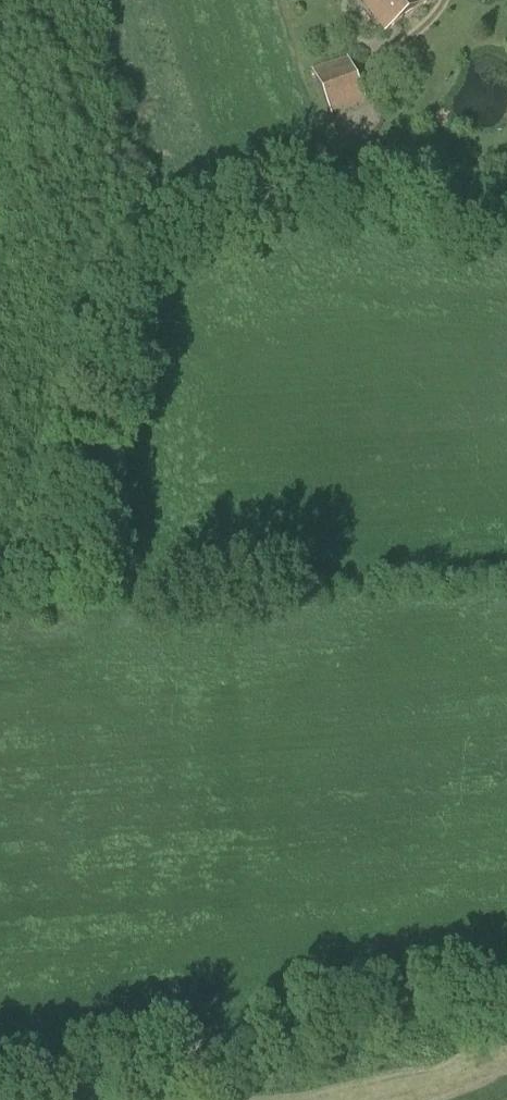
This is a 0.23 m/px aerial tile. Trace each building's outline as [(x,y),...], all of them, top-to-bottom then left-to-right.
[(384,32),(429,0),(361,0),(384,32)] [(311,69),(331,116),(367,102),(347,56),(311,69)]
